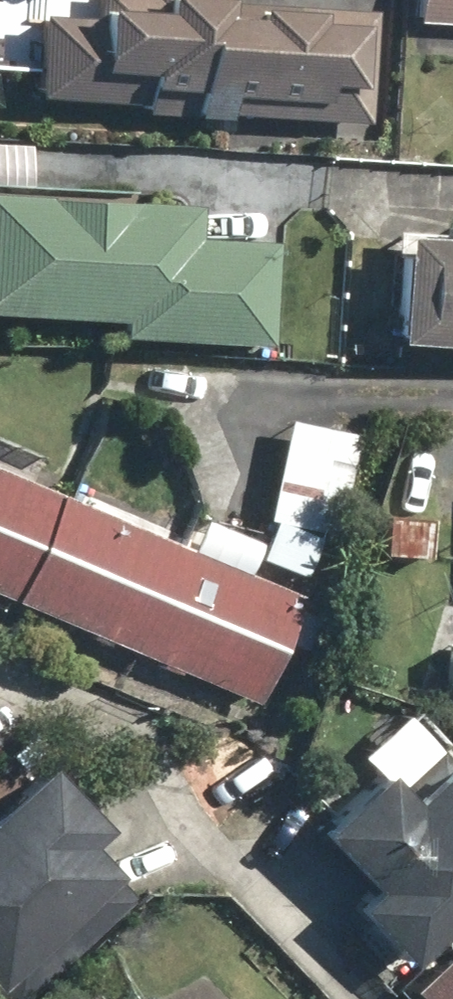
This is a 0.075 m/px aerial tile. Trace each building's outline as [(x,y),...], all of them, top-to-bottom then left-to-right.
[(216,0),(42,0),(36,99),(369,117),(374,13),(215,5),(216,0)] [(418,25),(452,26),(452,0),(419,0),(418,25)] [(0,142),(0,188),(25,190),(29,144),(0,142)] [(271,348),(276,244),(192,240),(194,202),(0,194),(0,317),(119,322),(118,341),(271,348)] [(393,344),(452,348),(452,220),(446,219),(445,238),(400,235),(393,344)] [(319,539),(312,536),(335,425),(288,415),(266,519),(274,520),(258,561),(304,579),(319,539)] [(259,706),(305,597),(245,572),(259,539),(202,515),(188,548),(0,469),(0,597),(259,706)] [(358,758),(380,781),(322,835),(367,884),(348,902),(402,960),(452,913),(452,774),(401,718),(358,758)] [(0,809),(0,998),(18,998),(131,896),(84,846),(101,831),(44,769),(0,809)] [(413,994),(418,998),(452,998),(452,959),(413,994)]
